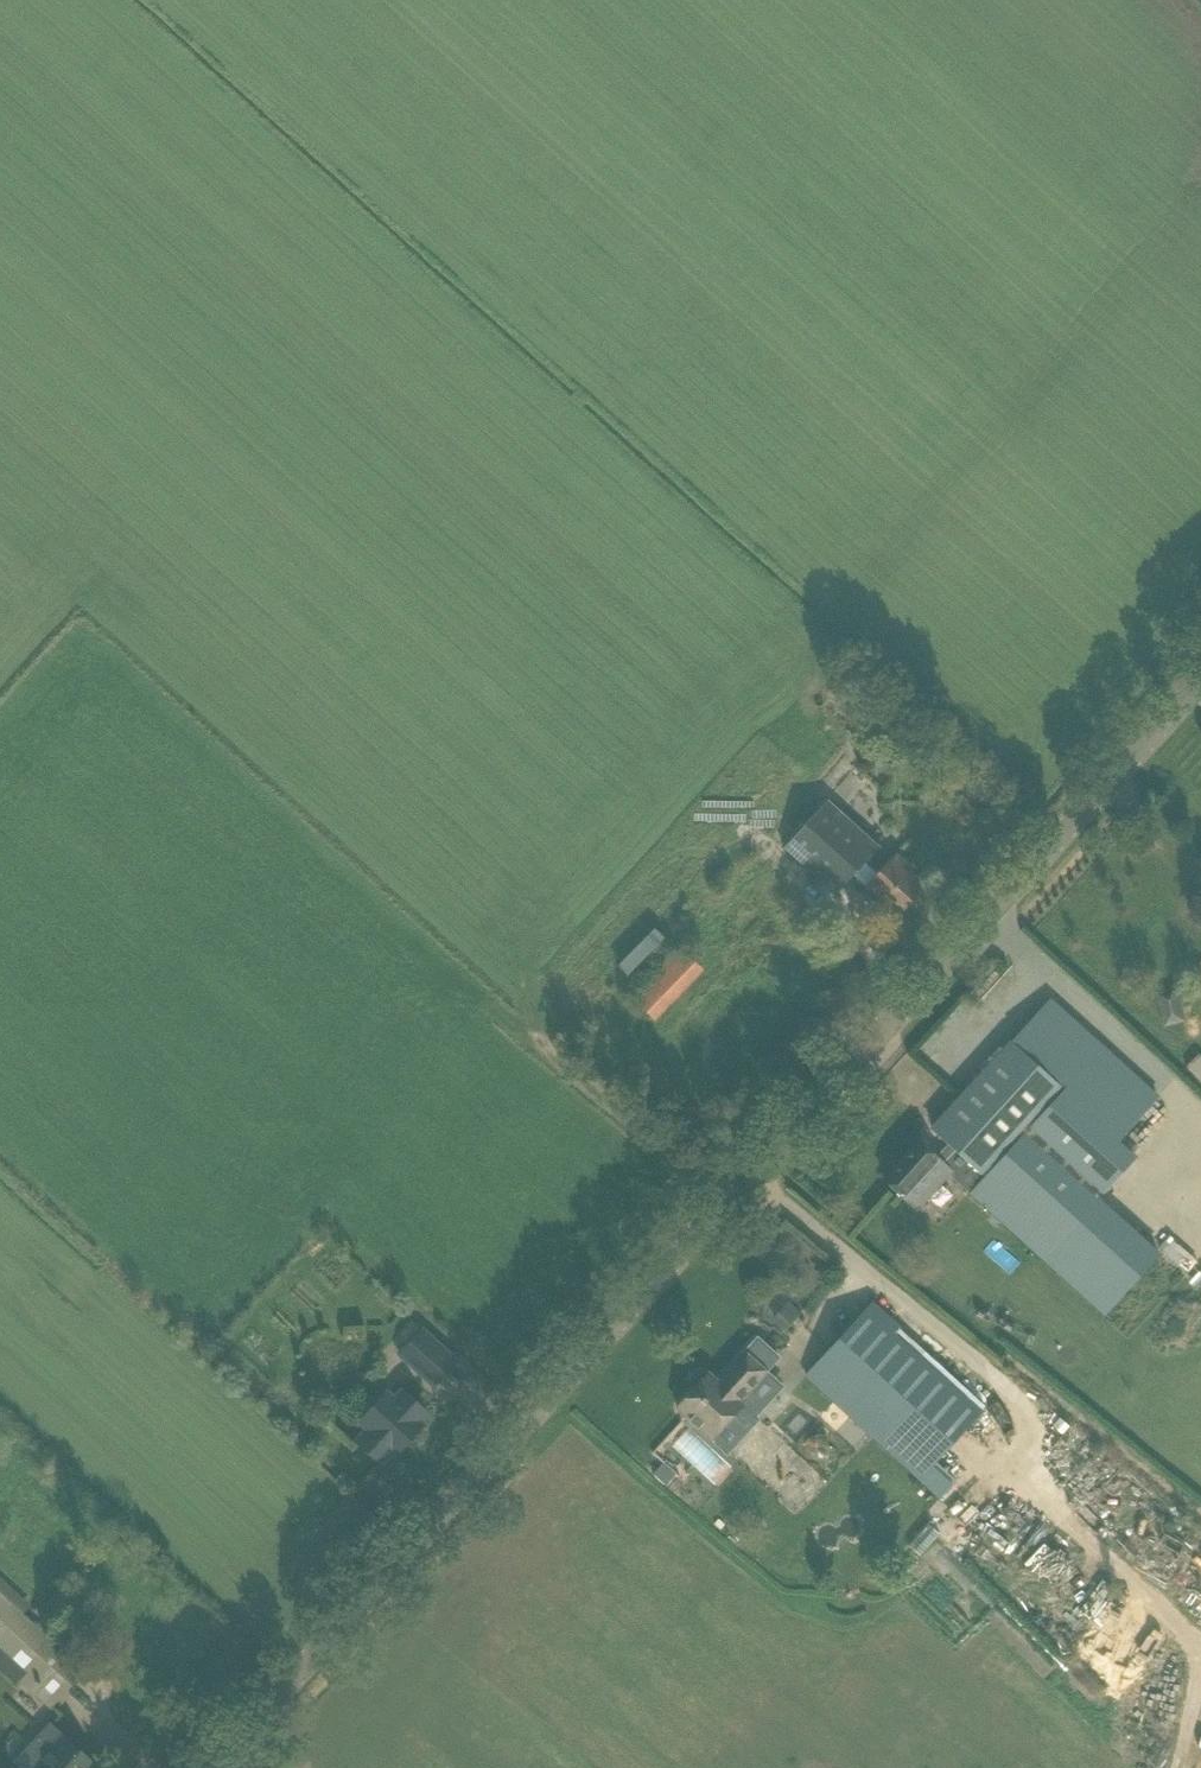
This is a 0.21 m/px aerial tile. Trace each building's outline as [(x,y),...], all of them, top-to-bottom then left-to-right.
[(784,846),(818,878),(835,893),(852,875),(864,862),(877,848),(879,846),(828,799),(784,846)] [(924,885),(909,872),(912,868),(897,854),(891,860),(877,848),(864,862),(878,875),(862,892),(878,906),(882,903),(896,916),(924,885)] [(656,1020),(703,970),(678,946),(630,996),(656,1020)] [(1156,995),(1167,1026),(1189,1019),(1178,987),(1156,995)] [(1109,1130),(1133,1104),(1147,1089),(1049,998),(1035,1015),(932,1128),(949,1143),(936,1157),(919,1142),(884,1181),(902,1197),(903,1195),(916,1207),(948,1172),(970,1192),(967,1195),(1054,1273),(1060,1266),(1108,1310),(1144,1271),(1160,1254),(1108,1207),(1104,1211),(1100,1208),(1103,1204),(1098,1199),(1122,1173),(1138,1156),(1109,1130)] [(1197,1052),(1184,1074),(1200,1084),(1200,1054),(1197,1052)] [(800,1314),(788,1302),(772,1319),(784,1331),(800,1314)] [(985,1404),(994,1395),(918,1328),(909,1338),(889,1320),(871,1304),(806,1375),(823,1391),(903,1461),(892,1475),(909,1491),(935,1462),(985,1404)] [(434,1389),(460,1360),(422,1326),(396,1355),(434,1389)] [(710,1439),(727,1455),(760,1421),(742,1404),(738,1401),(765,1371),(744,1353),(717,1382),(709,1374),(677,1408),(710,1439)] [(405,1445),(423,1425),(419,1422),(427,1413),(401,1390),(386,1406),(379,1400),(360,1423),(367,1429),(355,1442),(381,1464),(392,1451),(396,1454),(398,1452),(394,1448),(401,1441),(405,1445)] [(1060,1419),(1053,1426),(1062,1434),(1069,1427),(1060,1419)] [(663,1462),(652,1475),(665,1487),(676,1474),(663,1462)] [(57,1637),(53,1641),(0,1592),(0,1653),(52,1700),(86,1663),(57,1637)] [(49,1723),(15,1760),(23,1767),(88,1767),(92,1764),(49,1723)]
